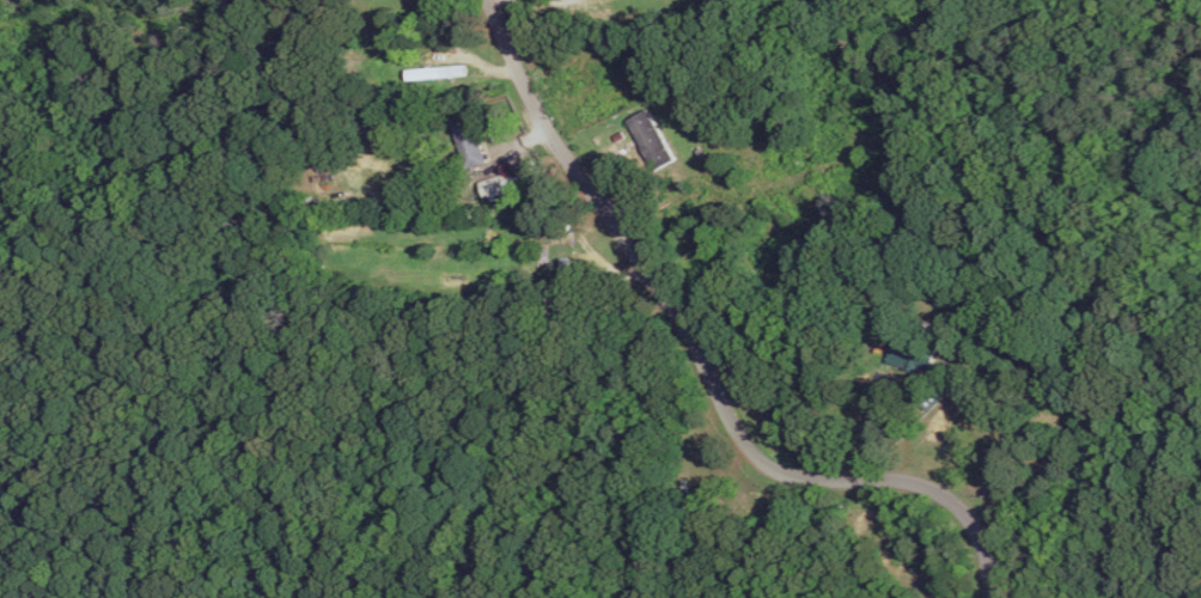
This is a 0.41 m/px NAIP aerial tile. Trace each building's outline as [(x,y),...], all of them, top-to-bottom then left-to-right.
[(465,76),(464,65),(406,66),(407,77),(465,76)] [(671,155),(649,107),(627,117),(649,165),(671,155)] [(468,116),(449,125),(469,168),(488,160),(468,116)] [(480,178),(483,196),(507,191),(504,173),(480,178)] [(894,341),(887,361),(925,374),(932,354),(894,341)]
